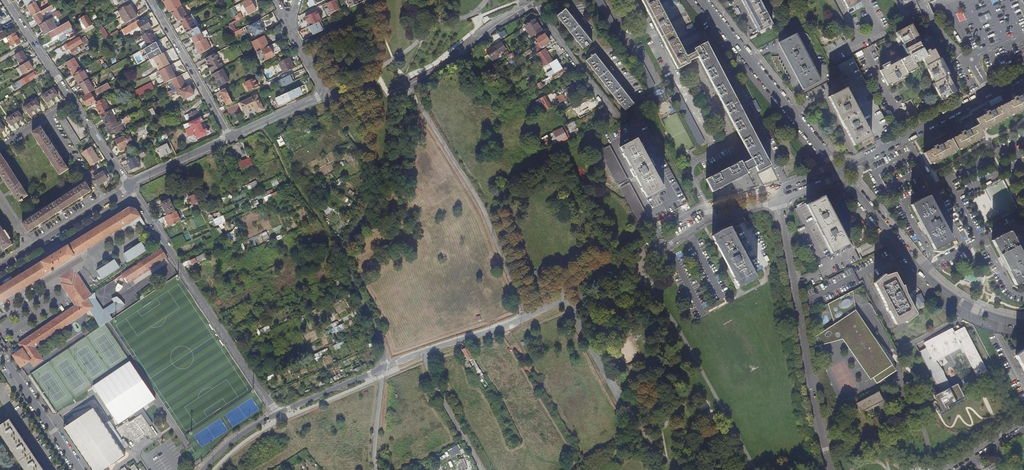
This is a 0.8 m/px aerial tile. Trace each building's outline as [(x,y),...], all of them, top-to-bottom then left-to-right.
[(170,12),(170,11),(171,11),(182,5),(179,0),(166,0),(164,1),(170,12)] [(250,0),(247,0),(242,2),(248,14),(256,10),(250,0)] [(326,3),(331,13),(339,9),(334,0),(332,0),(326,3)] [(602,0),(595,0),(617,43),(623,40),(602,0)] [(707,42),(694,49),(696,51),(686,56),(657,0),(641,0),(677,69),(689,63),(689,61),(698,56),(751,159),(743,163),(741,161),(706,179),(713,192),(748,173),(747,171),(755,166),(758,171),(771,165),(707,42)] [(760,31),(773,24),(760,0),(744,0),(760,31)] [(908,25),(923,18),(919,10),(923,8),(930,5),(928,2),(933,0),(895,0),(908,25)] [(27,6),(30,12),(33,16),(39,12),(41,12),(35,2),(27,6)] [(118,10),(125,23),(137,17),(129,3),(118,10)] [(212,3),(205,7),(208,13),(214,10),(215,11),(216,10),(215,9),(212,3)] [(53,9),(51,5),(41,12),(39,12),(39,13),(33,16),(36,21),(39,26),(40,25),(46,21),(44,17),(42,17),(41,16),(43,15),(43,14),(48,11),(49,12),(53,9)] [(182,5),(171,11),(174,15),(175,14),(179,21),(188,16),(182,5)] [(933,13),(930,5),(923,8),(919,10),(923,18),(927,16),(933,13)] [(565,8),(557,15),(583,49),(592,42),(585,33),(587,32),(573,15),(572,17),(565,8)] [(171,11),(170,11),(174,18),(175,17),(178,22),(179,21),(175,14),(174,15),(171,11)] [(305,17),(309,27),(318,23),(321,21),(316,12),(305,17)] [(81,18),(85,25),(91,22),(87,14),(81,18)] [(56,16),(53,18),(51,19),(48,21),(46,21),(40,25),(45,35),(56,29),(57,28),(54,23),(58,20),(57,18),(56,16)] [(180,21),(186,33),(196,28),(190,16),(180,21)] [(145,17),(127,27),(129,30),(137,26),(137,27),(139,26),(140,28),(142,27),(144,31),(151,27),(145,17)] [(85,25),(81,18),(78,20),(83,28),(84,29),(86,28),(85,25)] [(260,20),(245,27),(251,39),(266,32),(263,27),(261,25),(262,25),(260,20)] [(525,26),(529,33),(539,26),(535,20),(525,26)] [(69,22),(60,27),(62,31),(71,26),(69,21),(69,22)] [(84,29),(86,32),(94,28),(91,22),(85,25),(86,28),(84,29)] [(318,23),(309,27),(313,35),(322,31),(318,23)] [(685,27),(688,33),(695,30),(691,23),(685,27)] [(233,24),(228,27),(232,34),(237,31),(233,24)] [(192,38),(200,34),(203,32),(199,26),(196,28),(186,33),(189,39),(192,38)] [(539,26),(529,33),(531,37),(541,31),(539,26)] [(909,29),(894,37),(903,54),(915,47),(918,46),(909,29)] [(504,30),(498,34),(501,39),(507,35),(504,30)] [(141,36),(147,47),(156,42),(150,31),(141,36)] [(6,37),(11,46),(20,41),(15,32),(6,37)] [(535,39),(538,43),(547,38),(544,33),(535,39)] [(820,81),(796,33),(779,42),(804,90),(820,81)] [(192,38),(195,44),(203,40),(200,34),(192,38)] [(252,43),(257,52),(269,46),(264,36),(252,43)] [(67,44),(70,49),(82,42),(79,37),(67,44)] [(550,42),(547,38),(538,43),(537,44),(540,50),(548,45),(547,43),(550,42)] [(203,40),(195,44),(200,54),(211,48),(206,39),(203,40)] [(257,52),(250,55),(255,65),(274,56),(273,54),(281,50),(277,42),(269,46),(257,52)] [(501,42),(486,52),(491,59),(506,50),(501,42)] [(935,64),(930,55),(926,57),(925,55),(921,57),(915,47),(903,54),(902,55),(905,61),(910,71),(912,70),(919,66),(922,72),(923,71),(935,64)] [(554,60),(546,48),(537,54),(545,66),(554,60)] [(633,59),(649,89),(655,85),(640,56),(636,58),(631,49),(625,52),(630,61),(633,59)] [(15,55),(21,66),(29,61),(22,51),(15,55)] [(153,58),(160,71),(170,66),(163,53),(153,58)] [(216,53),(205,59),(212,71),(222,66),(216,53)] [(586,60),(625,110),(635,102),(609,69),(608,70),(594,53),(586,60)] [(778,57),(771,56),(771,60),(773,60),(773,63),(775,63),(775,66),(777,66),(777,70),(779,70),(779,73),(780,73),(780,77),(782,77),(782,80),(789,80),(789,77),(787,77),(787,73),(785,73),(785,70),(784,70),(784,67),(782,67),(782,63),(780,63),(780,60),(778,60),(778,57)] [(66,63),(69,68),(77,63),(74,58),(66,63)] [(291,66),(287,58),(278,63),(276,63),(277,65),(273,67),(277,76),(283,74),(294,69),(292,65),(291,66)] [(555,60),(548,65),(551,70),(546,73),(548,77),(561,70),(555,60)] [(33,69),(29,61),(21,66),(19,67),(23,74),(33,69)] [(881,73),(878,74),(885,90),(889,88),(890,90),(900,85),(899,82),(904,80),(904,79),(914,74),(912,70),(910,71),(905,61),(888,69),(887,67),(880,71),(881,73)] [(73,75),(81,70),(77,63),(69,68),(71,72),(73,75)] [(935,64),(923,71),(931,87),(946,80),(947,80),(938,63),(935,64)] [(567,71),(565,68),(552,76),(552,75),(549,77),(551,80),(554,78),(554,79),(567,71)] [(73,75),(79,85),(80,84),(88,80),(89,79),(83,69),(81,70),(73,75)] [(222,69),(212,75),(218,87),(229,82),(222,69)] [(177,70),(134,91),(138,97),(180,76),(177,70)] [(33,72),(34,72),(27,77),(17,83),(16,82),(13,84),(11,85),(14,90),(33,79),(32,78),(35,76),(35,75),(37,74),(35,71),(33,72)] [(280,79),(283,86),(294,81),(291,74),(280,79)] [(179,91),(187,87),(186,83),(184,84),(180,76),(171,80),(176,89),(177,92),(179,91)] [(245,82),(250,91),(259,87),(255,78),(245,82)] [(673,96),(679,93),(671,78),(665,81),(673,96)] [(88,80),(80,84),(82,89),(86,95),(90,92),(94,90),(91,84),(88,80)] [(955,97),(946,80),(931,87),(930,88),(939,105),(955,97)] [(98,88),(96,89),(98,93),(110,87),(108,83),(98,88)] [(572,85),(565,90),(569,96),(576,92),(572,85)] [(187,87),(179,91),(184,99),(194,95),(190,86),(187,87)] [(299,87),(275,98),(278,105),(302,94),(299,87)] [(42,96),(47,103),(58,95),(53,88),(42,96)] [(228,94),(225,89),(220,92),(227,105),(232,102),(232,101),(228,94)] [(559,103),(565,100),(563,96),(559,90),(556,92),(560,98),(557,100),(559,103)] [(83,96),(82,97),(87,106),(95,103),(96,102),(94,99),(95,98),(93,96),(90,92),(86,95),(83,96)] [(933,163),(954,152),(953,151),(959,147),(960,148),(981,137),(981,136),(984,135),(981,129),(984,127),(985,128),(1023,108),(1023,93),(1016,96),(1014,92),(1010,94),(1012,98),(989,111),(986,107),(983,108),(985,113),(975,118),(978,123),(964,130),(962,127),(959,129),(961,132),(937,145),(935,142),(931,143),(933,147),(923,152),(929,163),(932,162),(933,163)] [(257,94),(240,102),(244,112),(255,107),(257,112),(264,109),(257,94)] [(679,94),(674,97),(699,144),(705,141),(679,94)] [(867,145),(842,96),(823,105),(849,154),(867,145)] [(545,97),(537,101),(539,106),(543,104),(546,111),(551,108),(545,97)] [(102,115),(110,111),(104,98),(96,102),(95,103),(97,107),(98,110),(100,115),(101,115),(102,115)] [(569,99),(560,105),(561,108),(571,102),(569,99)] [(24,107),(29,114),(40,107),(36,100),(24,107)] [(755,114),(761,111),(756,100),(749,103),(755,114)] [(110,111),(102,115),(105,121),(104,122),(106,126),(118,120),(115,115),(112,110),(110,111)] [(18,111),(6,118),(11,125),(22,118),(18,111)] [(188,115),(191,121),(199,118),(195,111),(188,115)] [(129,115),(123,118),(125,123),(131,120),(129,115)] [(203,122),(201,117),(199,118),(191,121),(188,123),(190,128),(185,130),(186,131),(185,132),(186,133),(186,134),(187,135),(187,136),(188,136),(188,137),(187,137),(188,138),(188,139),(189,140),(190,141),(191,142),(193,142),(194,142),(195,141),(197,141),(196,140),(209,134),(206,129),(203,131),(203,129),(202,129),(202,128),(202,127),(201,126),(200,125),(200,124),(199,124),(203,122)] [(64,118),(58,121),(74,145),(80,142),(64,118)] [(125,123),(123,118),(103,128),(105,133),(110,131),(111,133),(115,132),(115,133),(123,129),(121,125),(125,123)] [(41,127),(32,132),(59,175),(68,169),(41,127)] [(559,129),(554,131),(558,139),(557,140),(557,141),(566,136),(562,128),(559,130),(559,129)] [(128,133),(115,140),(120,150),(133,143),(128,133)] [(280,145),(285,144),(282,135),(277,137),(280,145)] [(664,189),(638,138),(631,141),(620,147),(647,197),(658,191),(664,189)] [(156,149),(160,156),(170,151),(167,144),(156,149)] [(648,217),(610,145),(599,151),(638,223),(648,217)] [(99,161),(91,147),(82,152),(91,166),(99,161)] [(0,153),(0,172),(19,201),(20,200),(21,202),(23,200),(22,199),(28,195),(0,153)] [(136,156),(126,160),(131,169),(140,165),(136,156)] [(238,161),(241,169),(254,164),(251,157),(238,161)] [(102,171),(93,176),(99,185),(108,180),(102,171)] [(256,180),(247,184),(249,188),(258,185),(256,180)] [(85,182),(21,223),(27,232),(91,191),(85,182)] [(277,192),(278,195),(289,190),(287,187),(277,192)] [(195,193),(189,196),(193,204),(199,201),(195,193)] [(921,199),(911,205),(934,249),(944,246),(953,240),(929,195),(921,199)] [(830,255),(849,245),(824,196),(806,204),(830,255)] [(171,204),(169,199),(161,202),(161,203),(167,216),(175,212),(171,204)] [(0,288),(0,303),(36,280),(87,249),(130,222),(140,216),(135,209),(129,208),(68,246),(68,245),(42,261),(42,262),(0,288)] [(167,216),(164,216),(169,227),(180,221),(176,212),(175,212),(167,216)] [(670,214),(659,221),(661,225),(673,219),(670,214)] [(224,215),(214,219),(216,225),(226,221),(224,215)] [(130,222),(132,225),(140,220),(143,224),(144,223),(141,217),(140,216),(130,222)] [(4,249),(12,244),(7,236),(8,235),(6,232),(5,233),(0,226),(0,244),(4,249)] [(756,277),(729,227),(720,230),(711,236),(737,287),(747,283),(756,277)] [(992,240),(1016,284),(1023,281),(1023,256),(1010,230),(1001,234),(992,240)] [(308,242),(310,247),(323,241),(321,236),(308,242)] [(141,242),(123,254),(129,262),(147,251),(141,242)] [(87,249),(36,280),(36,281),(40,283),(42,284),(50,286),(57,286),(60,285),(61,284),(61,283),(63,282),(60,278),(71,270),(74,274),(76,273),(77,273),(78,272),(81,268),(84,262),(86,256),(87,249)] [(166,256),(161,249),(121,275),(126,282),(166,256)] [(285,253),(287,257),(295,254),(293,249),(285,253)] [(120,268),(115,260),(97,271),(102,279),(120,268)] [(22,349),(13,355),(21,367),(30,361),(33,366),(43,360),(34,347),(89,310),(90,311),(91,311),(95,315),(94,316),(99,328),(105,324),(109,321),(113,319),(110,314),(125,304),(122,300),(117,297),(111,299),(114,303),(103,310),(95,298),(95,293),(91,295),(77,273),(76,273),(74,274),(71,270),(60,278),(63,282),(61,283),(61,284),(75,306),(19,344),(22,349)] [(886,275),(874,283),(884,302),(886,311),(888,310),(894,323),(901,320),(901,321),(916,313),(906,293),(903,284),(902,285),(895,272),(887,276),(886,275)] [(846,331),(842,339),(869,380),(872,378),(874,381),(894,369),(870,332),(857,318),(860,316),(855,309),(852,291),(828,304),(834,324),(837,331),(842,327),(846,331)] [(914,296),(919,307),(926,304),(921,293),(914,296)] [(870,332),(860,316),(857,318),(870,332)] [(331,329),(326,331),(329,336),(346,326),(343,323),(340,324),(338,320),(329,325),(331,329)] [(837,331),(834,324),(812,339),(813,347),(842,339),(846,331),(842,327),(837,331)] [(269,325),(260,329),(263,333),(271,329),(269,325)] [(951,328),(923,342),(926,348),(919,351),(940,392),(950,387),(951,386),(949,384),(947,380),(945,376),(943,371),(940,366),(943,365),(941,361),(944,358),(943,356),(961,347),(979,380),(989,375),(964,326),(953,332),(951,328)] [(1015,355),(1023,372),(1023,348),(1015,355)] [(468,360),(472,358),(467,349),(463,351),(468,360)] [(462,358),(469,371),(472,369),(465,356),(462,358)] [(142,407),(155,398),(130,362),(112,374),(93,387),(118,424),(133,413),(142,407)] [(896,371),(894,369),(874,381),(876,384),(884,379),(896,371)] [(878,392),(855,404),(858,409),(860,413),(883,400),(878,392)] [(95,469),(104,469),(103,469),(124,456),(121,450),(128,445),(123,438),(128,435),(130,439),(132,438),(133,440),(135,443),(144,437),(143,436),(143,435),(146,433),(147,434),(150,439),(156,436),(150,427),(149,426),(152,423),(142,407),(133,413),(136,417),(129,422),(128,421),(123,424),(124,425),(119,428),(119,427),(115,429),(99,405),(94,409),(93,408),(66,426),(95,469)] [(882,426),(877,417),(871,420),(876,429),(882,426)] [(24,469),(43,469),(38,463),(40,462),(37,457),(35,459),(27,446),(29,445),(26,441),(24,442),(16,430),(18,429),(15,425),(13,426),(9,420),(2,424),(0,426),(0,434),(24,469)] [(66,426),(63,428),(91,469),(95,469),(66,426)]
